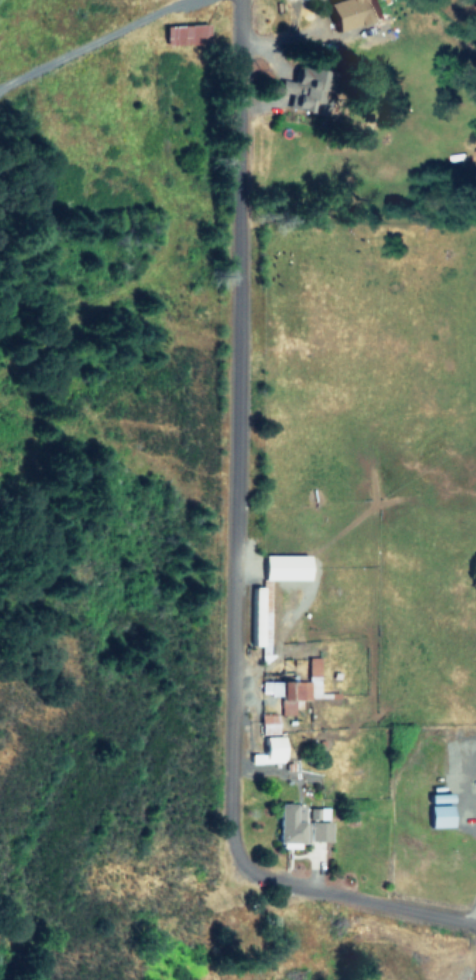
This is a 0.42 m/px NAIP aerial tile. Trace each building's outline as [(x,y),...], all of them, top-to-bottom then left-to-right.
[(379,0),(333,0),(329,1),(336,30),(383,19),(379,0)] [(338,74),(301,66),(291,107),(329,115),(338,74)] [(310,555),(265,554),(265,579),(310,579),(310,555)] [(251,645),(263,645),(264,586),(252,586),(251,645)] [(321,698),(320,657),(309,657),(309,680),(292,680),(263,680),(263,693),(282,693),(283,714),(296,714),(296,708),(303,707),(303,698),(321,698)] [(279,713),(262,713),(262,733),(279,733),(279,713)] [(285,735),(264,736),(264,762),(285,761),(285,735)] [(333,840),(333,821),(329,820),(329,808),(306,808),(306,803),(282,803),(282,846),(310,846),(310,840),(333,840)] [(430,826),(454,826),(454,804),(430,805),(430,826)]
